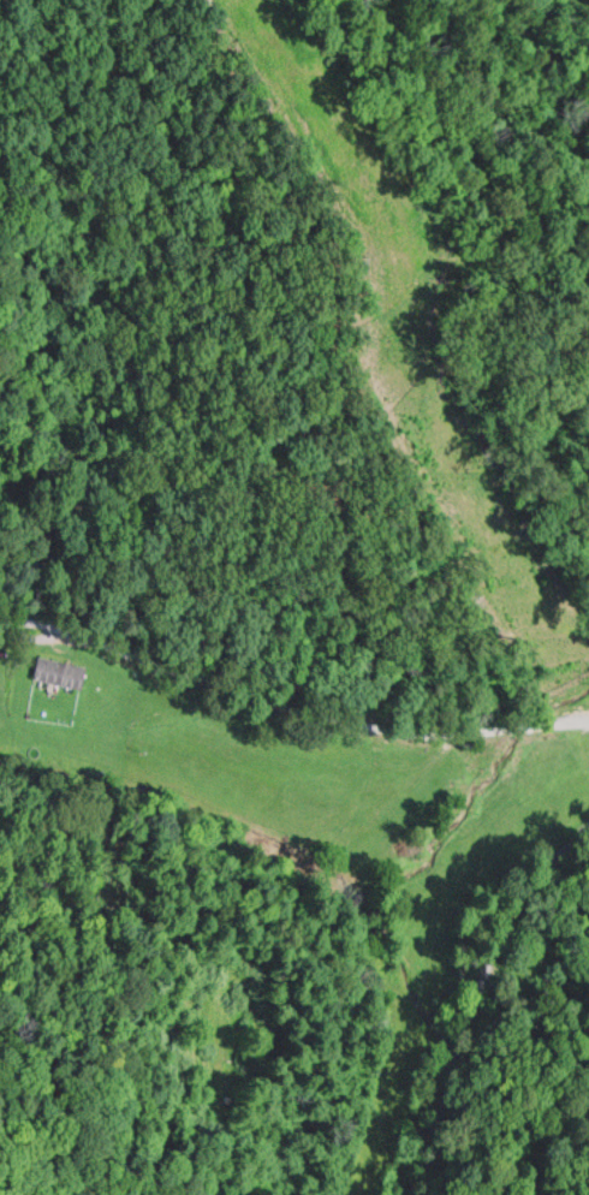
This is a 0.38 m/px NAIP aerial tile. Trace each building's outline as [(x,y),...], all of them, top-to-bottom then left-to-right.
[(89,690),(94,667),(45,658),(41,681),(89,690)]
